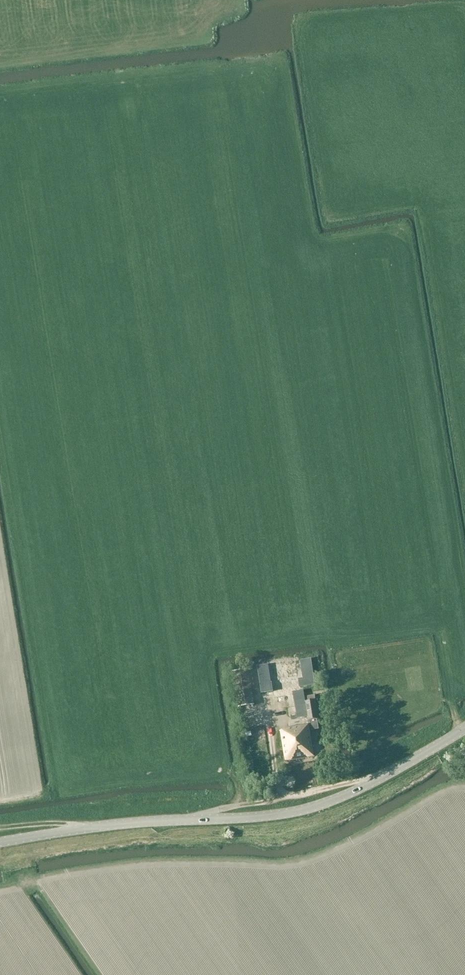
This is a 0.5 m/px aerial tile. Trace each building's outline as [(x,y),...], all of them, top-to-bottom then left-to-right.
[(311,659),(302,661),(305,680),(270,685),(267,665),(258,667),(262,693),(315,685),(311,659)] [(263,706),(259,676),(243,678),(247,708),(263,706)] [(289,730),(283,731),(280,732),(285,761),(314,757),(310,731),(319,729),(317,720),(319,720),(316,701),(306,702),(304,691),(293,692),(297,719),(308,717),(309,725),(289,728),(289,730)]
